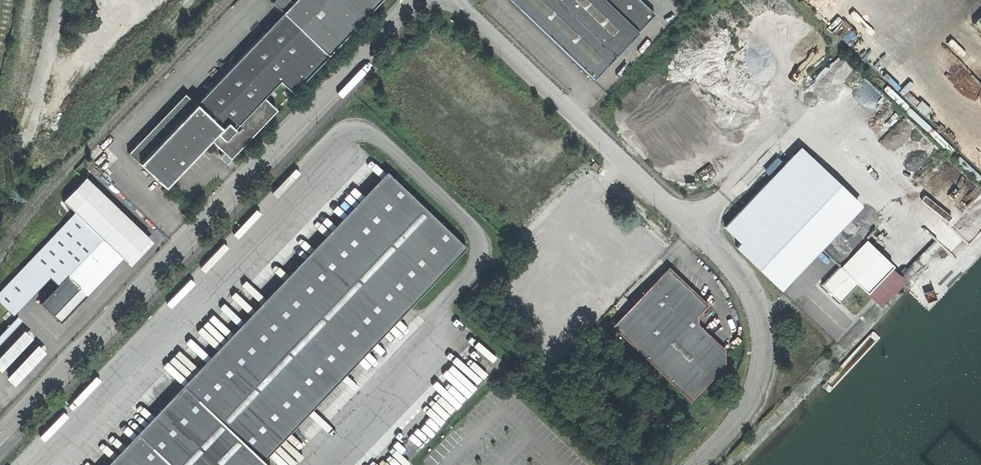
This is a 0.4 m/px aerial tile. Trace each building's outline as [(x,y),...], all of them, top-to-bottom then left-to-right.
[(279,13),(277,14),(136,162),(161,187),(206,139),(220,153),(218,155),(224,161),(229,155),(271,110),(259,99),(275,83),(288,94),(376,0),(291,0),(279,13)] [(509,2),(592,81),(655,17),(638,0),(511,0),(509,2)] [(864,208),(802,150),(727,229),(745,246),(741,250),(785,292),(864,208)] [(389,177),(384,172),(103,464),(113,464),(389,177)] [(389,177),(113,464),(263,464),(259,461),(253,456),(401,302),(408,307),(463,248),(389,177)] [(111,250),(71,213),(29,259),(46,276),(55,285),(38,303),(58,323),(71,309),(80,299),(73,291),(111,250)] [(839,304),(855,287),(866,296),(892,268),(865,241),(851,256),(821,287),(839,304)] [(118,258),(111,250),(73,291),(80,299),(118,258)] [(657,257),(612,305),(621,313),(609,324),(688,400),(723,363),(723,348),(697,323),(697,319),(697,312),(706,302),(668,265),(666,266),(657,257)] [(46,276),(29,259),(0,289),(0,305),(10,314),(46,276)] [(259,461),(408,307),(401,302),(253,456),(259,461)] [(14,385),(46,351),(35,341),(36,340),(24,329),(16,337),(10,331),(0,342),(0,351),(2,353),(0,355),(0,369),(1,371),(7,364),(13,370),(6,377),(14,385)]
